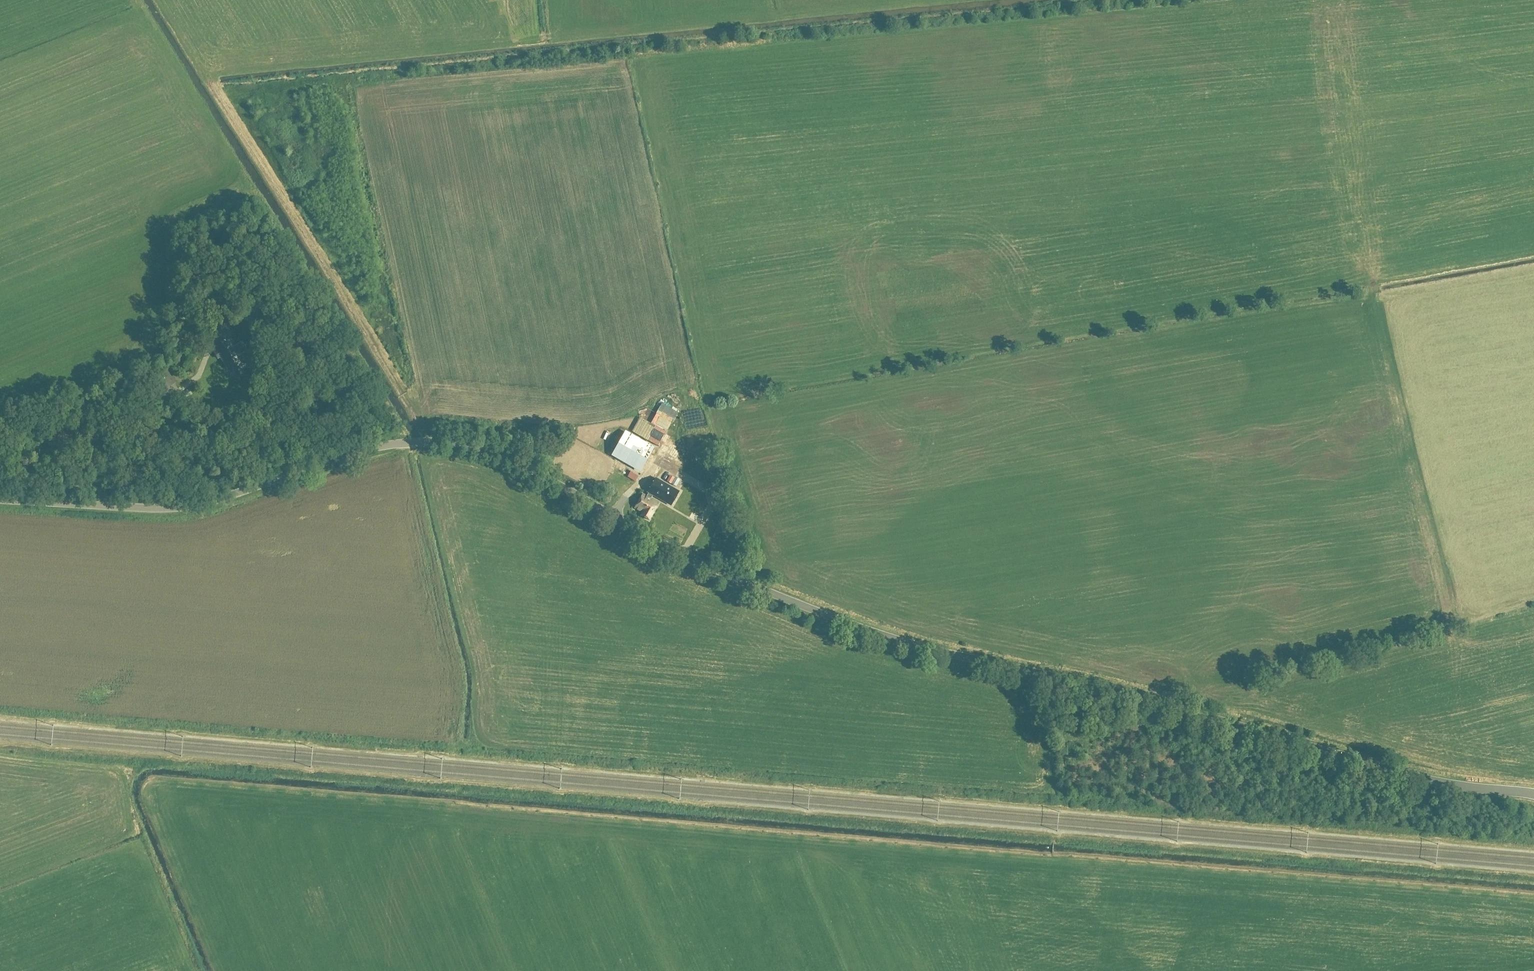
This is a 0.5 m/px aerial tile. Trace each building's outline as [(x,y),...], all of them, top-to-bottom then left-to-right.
[(242,342),(233,347),(228,339),(215,346),(217,350),(214,352),(218,358),(221,357),(228,369),(232,367),(238,377),(247,372),(238,356),(247,350),(242,342)] [(659,454),(631,438),(619,459),(647,474),(659,454)] [(648,491),(649,492),(647,496),(651,498),(653,494),(671,504),(679,491),(656,478),(648,491)] [(647,496),(642,493),(634,508),(641,511),(639,515),(649,520),(658,503),(651,498),(647,496)] [(1497,780),(1496,786),(1533,792),(1533,786),(1497,780)]
